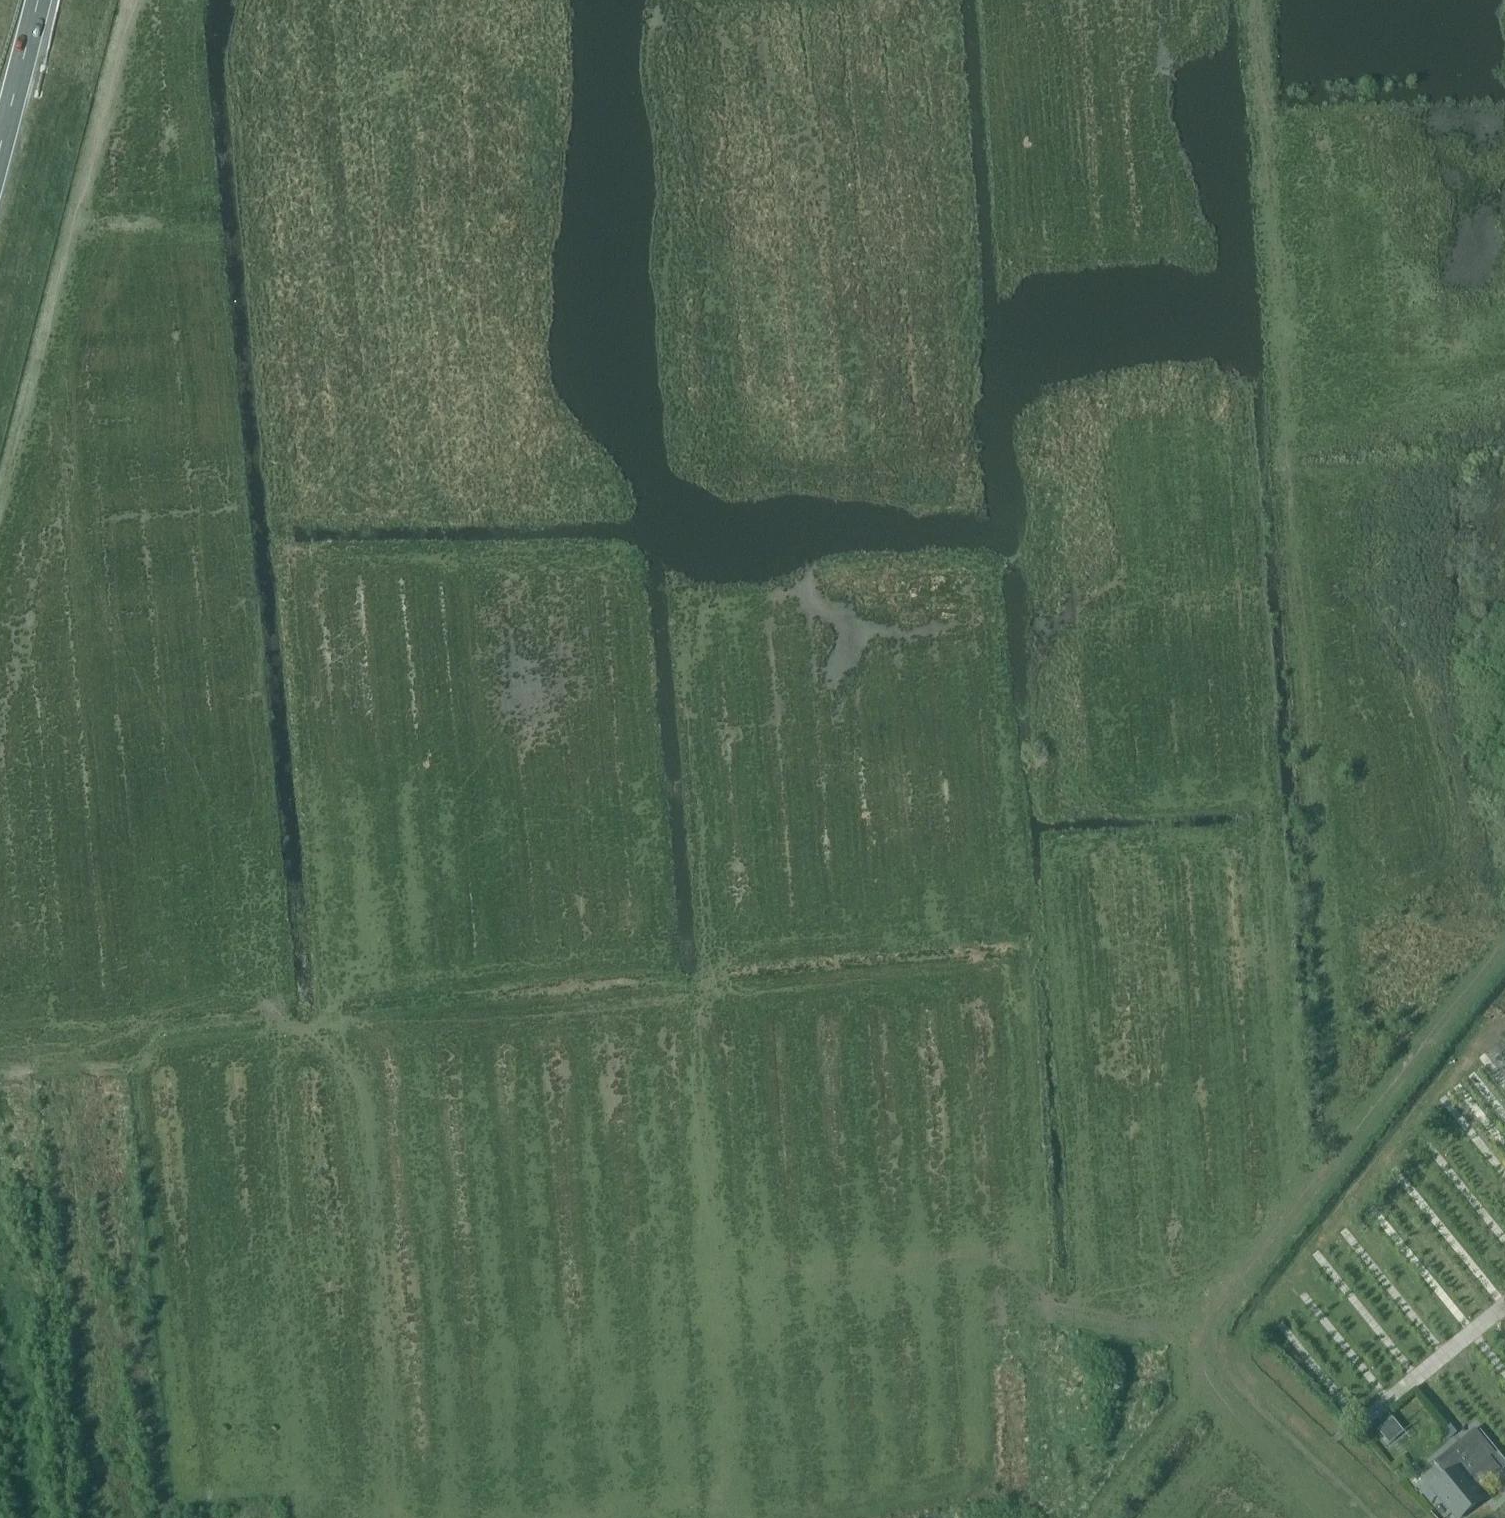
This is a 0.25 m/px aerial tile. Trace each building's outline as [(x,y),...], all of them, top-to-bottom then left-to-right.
[(1377,1430),(1389,1444),(1404,1431),(1393,1418),(1389,1413),(1377,1422),(1381,1427),(1377,1430)] [(1438,1497),(1456,1517),(1459,1517),(1483,1498),(1474,1487),(1479,1483),(1480,1485),(1500,1469),(1490,1457),(1495,1453),(1475,1428),(1434,1462),(1446,1476),(1433,1487),(1423,1475),(1410,1485),(1419,1496),(1420,1494),(1429,1505),(1438,1497)]
